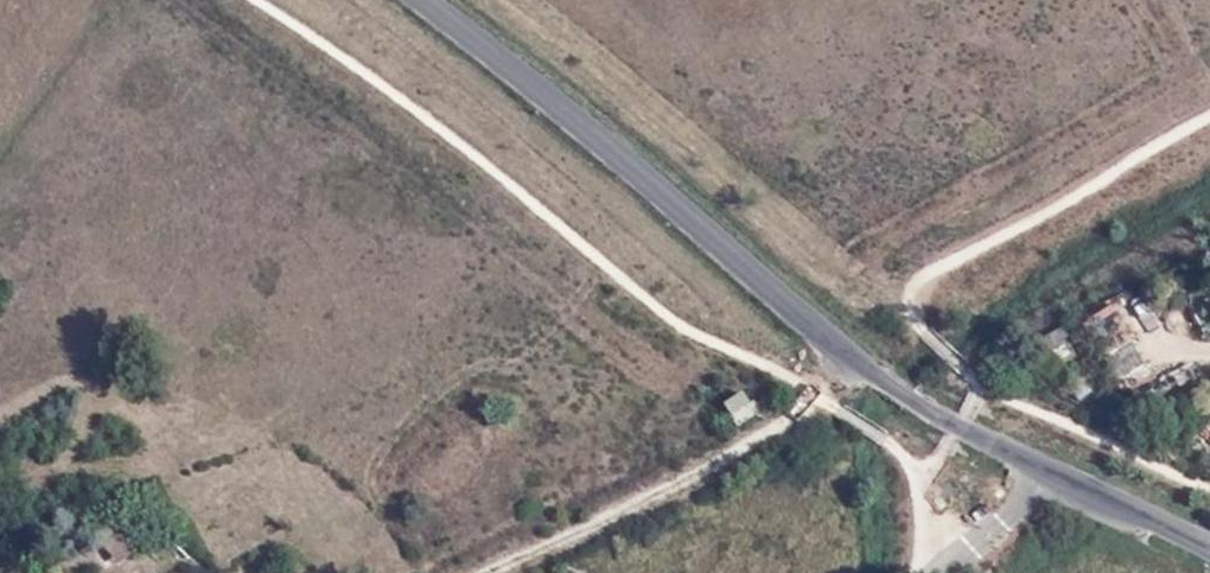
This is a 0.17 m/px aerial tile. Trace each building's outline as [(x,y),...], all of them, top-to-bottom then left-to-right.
[(1111,301),(1087,315),(1128,384),(1152,371),(1111,301)] [(740,388),(722,402),(741,424),(758,409),(740,388)] [(102,544),(118,563),(136,548),(120,529),(102,544)]
